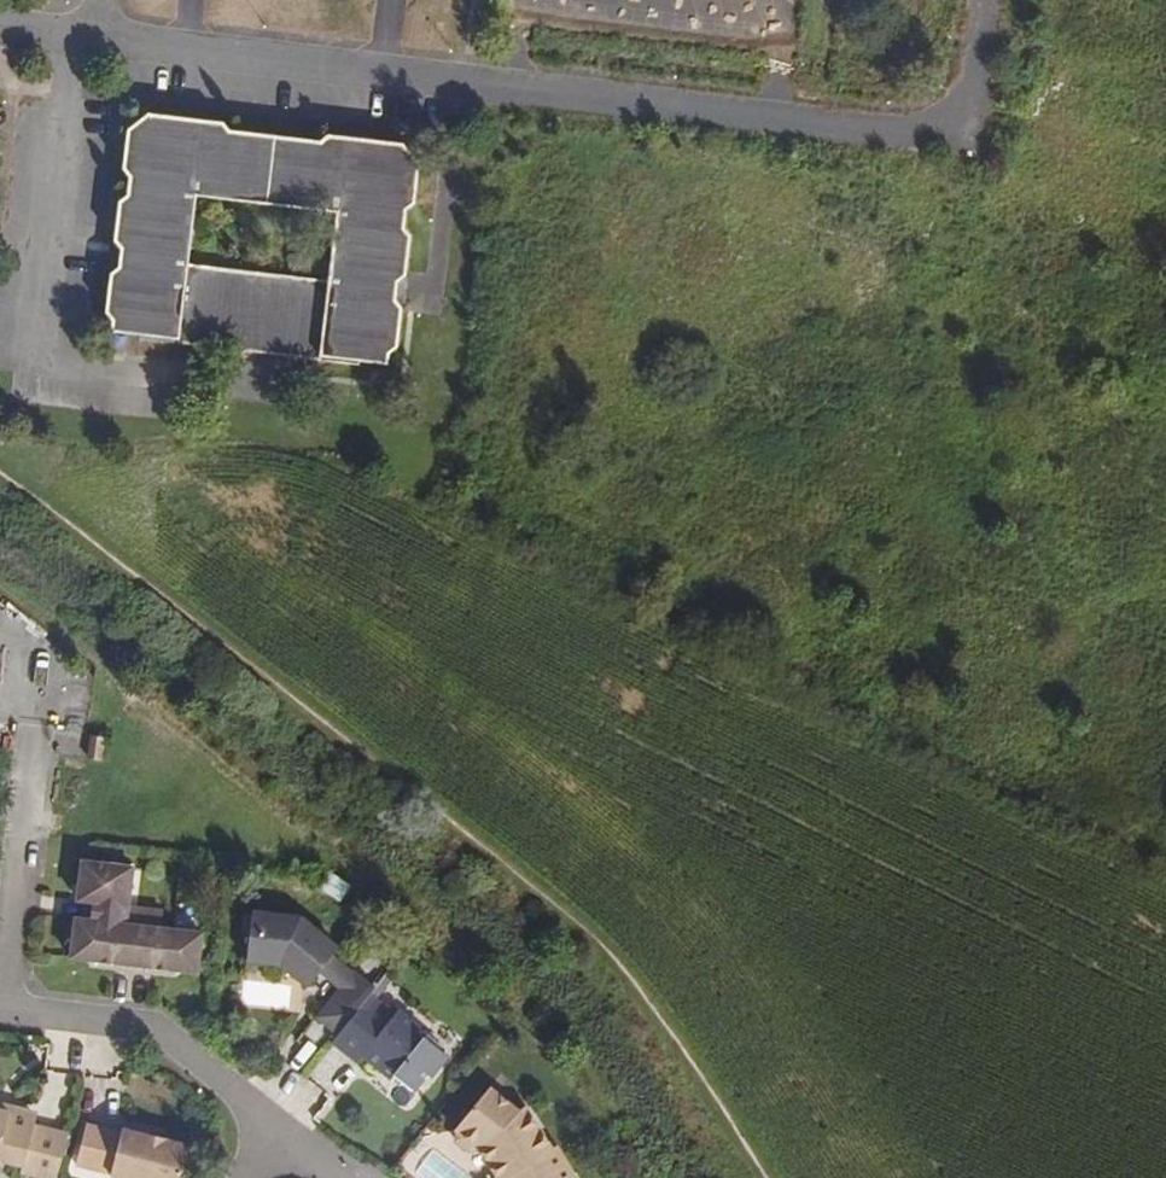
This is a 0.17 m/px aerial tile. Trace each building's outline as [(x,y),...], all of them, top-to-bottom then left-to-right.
[(400,306),(403,277),(406,277),(411,236),(405,228),(407,210),(415,204),(420,164),(403,144),(328,135),(320,141),(230,130),(223,122),(148,113),(128,129),(123,169),(129,177),(127,195),(119,201),(114,242),(117,242),(113,272),(111,272),(106,312),(113,320),(111,332),(140,335),(140,339),(359,365),(359,361),(388,364),(389,354),(398,348),(402,306),(400,306)] [(105,738),(92,736),(89,758),(102,760),(105,738)] [(134,867),(83,861),(78,900),(93,902),(91,923),(76,922),(72,958),(198,973),(203,933),(127,924),(134,867)] [(300,919),(253,912),(248,961),(282,965),(308,986),(319,972),(341,989),(318,1017),(339,1034),(370,995),(377,987),(356,970),(353,972),(332,956),(336,951),(300,919)] [(290,984),(248,982),(247,1004),(289,1006),(290,984)] [(370,995),(339,1034),(333,1042),(358,1063),(363,1056),(391,1079),(395,1074),(415,1090),(428,1074),(432,1076),(448,1057),(424,1038),(427,1034),(399,1011),(395,1015),(370,995)] [(491,1177),(569,1177),(547,1152),(552,1150),(520,1109),(514,1114),(510,1108),(483,1086),(449,1129),(451,1129),(449,1139),(462,1147),(470,1146),(491,1177)] [(42,1177),(58,1177),(68,1135),(35,1127),(37,1119),(32,1112),(16,1108),(9,1112),(0,1110),(0,1160),(23,1166),(22,1173),(42,1177)] [(76,1166),(111,1174),(111,1176),(117,1177),(182,1177),(190,1146),(123,1129),(122,1134),(87,1125),(76,1166)] [(434,1148),(415,1174),(420,1177),(473,1177),(434,1148)]
